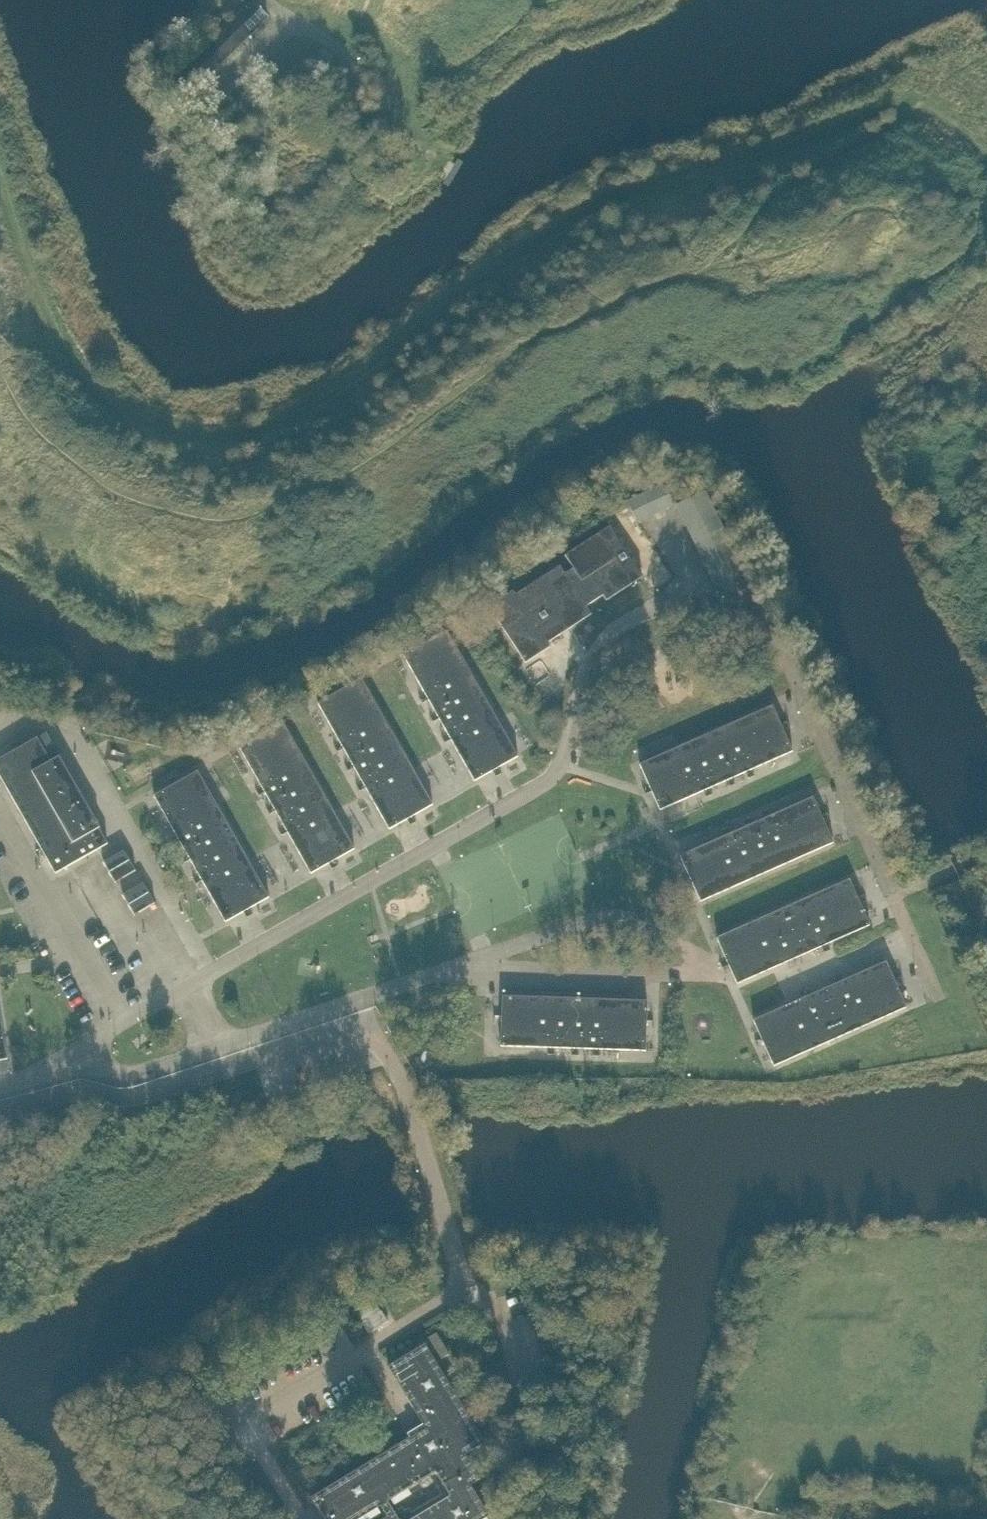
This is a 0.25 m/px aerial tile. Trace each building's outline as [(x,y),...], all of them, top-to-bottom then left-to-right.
[(213,73),(269,17),(253,1),(175,80),(196,101),(218,79),(213,73)] [(665,509),(674,505),(664,484),(655,488),(665,509)] [(656,513),(665,509),(655,488),(646,492),(656,513)] [(647,518),(656,513),(646,492),(637,497),(647,518)] [(684,517),(711,504),(705,492),(678,505),(684,517)] [(637,522),(647,518),(637,497),(627,501),(637,522)] [(689,528),(716,515),(711,504),(684,517),(689,528)] [(695,539),(722,526),(716,515),(689,528),(695,539)] [(700,551),(727,537),(722,526),(695,539),(700,551)] [(607,600),(632,584),(600,533),(566,555),(574,568),(566,573),(561,565),(516,594),(514,590),(489,606),(526,662),(551,646),(548,642),(592,614),(587,606),(604,595),(607,600)] [(705,562),(733,549),(727,537),(700,551),(705,562)] [(644,540),(633,542),(639,567),(649,564),(644,540)] [(711,573),(738,560),(733,549),(705,562),(711,573)] [(743,571),(739,562),(738,560),(711,573),(716,584),(743,571)] [(475,781),(519,756),(447,630),(404,654),(475,781)] [(433,804),(363,680),(362,678),(318,702),(390,829),(433,804)] [(661,810),(793,751),(773,705),(640,764),(661,810)] [(312,873),(355,848),(284,722),(240,747),(312,873)] [(51,761),(38,737),(0,759),(0,774),(56,873),(108,843),(99,828),(100,827),(60,756),(51,761)] [(226,921),(270,897),(198,770),(155,795),(226,921)] [(834,842),(824,820),(813,796),(681,855),(701,901),(834,842)] [(738,983),(870,924),(850,878),(717,937),(738,983)] [(774,1066),(907,1006),(887,961),(754,1020),(774,1066)] [(646,1050),(648,1000),(503,996),(501,1046),(646,1050)] [(9,1058),(0,1007),(0,1060),(9,1058)] [(371,1293),(353,1304),(363,1321),(381,1310),(371,1293)] [(369,1333),(389,1321),(382,1310),(362,1322),(369,1333)] [(466,1454),(485,1442),(425,1343),(388,1366),(426,1427),(429,1432),(422,1436),(419,1431),(311,1497),(315,1503),(324,1518),(358,1518),(381,1505),(388,1516),(383,1518),(400,1518),(389,1500),(437,1471),(452,1495),(442,1500),(411,1518),(483,1518),(490,1515),(471,1484),(481,1478),(466,1454)]
